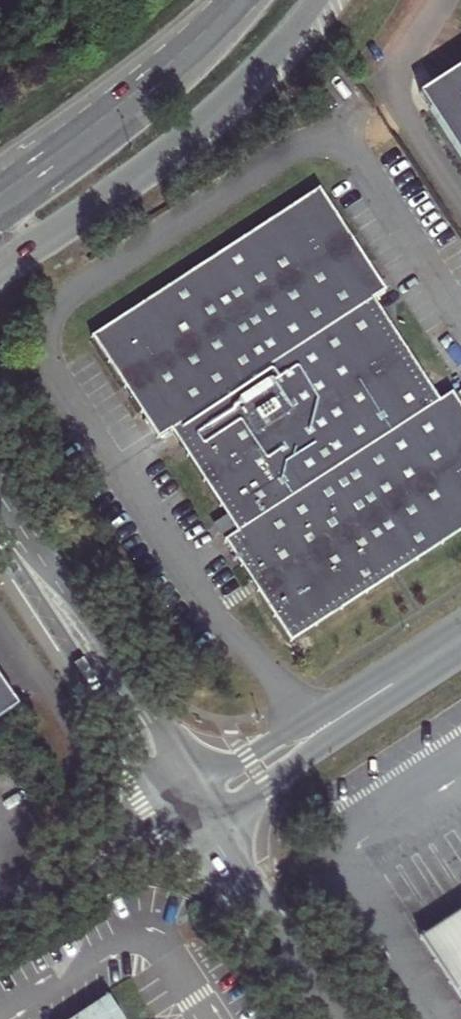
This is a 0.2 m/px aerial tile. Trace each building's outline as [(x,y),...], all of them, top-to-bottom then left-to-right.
[(409,100),(460,181),(460,66),(409,100)] [(90,338),(157,439),(170,430),(236,531),(224,539),(287,640),(460,524),(460,406),(449,388),(434,398),(371,301),(387,290),(320,189),(90,338)] [(415,945),(460,1018),(460,915),(415,945)]
